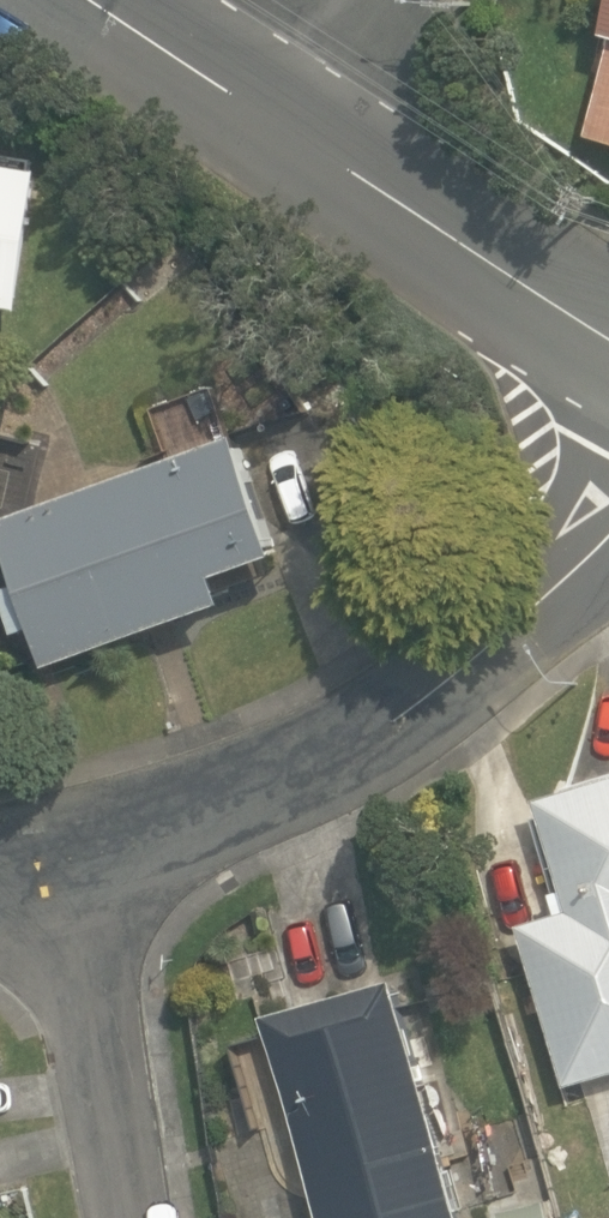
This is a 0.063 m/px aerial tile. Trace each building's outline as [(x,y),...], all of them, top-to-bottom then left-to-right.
[(608,141),(608,57),(587,135),(608,141)] [(0,158),(0,305),(19,308),(41,165),(0,158)] [(238,431),(0,517),(0,536),(16,581),(0,587),(0,597),(13,633),(32,627),(46,664),(227,599),(217,571),(277,549),(238,431)] [(518,923),(567,1085),(608,1072),(608,773),(535,795),(572,907),(518,923)] [(399,972),(261,1014),(319,1217),(466,1217),(399,972)]
